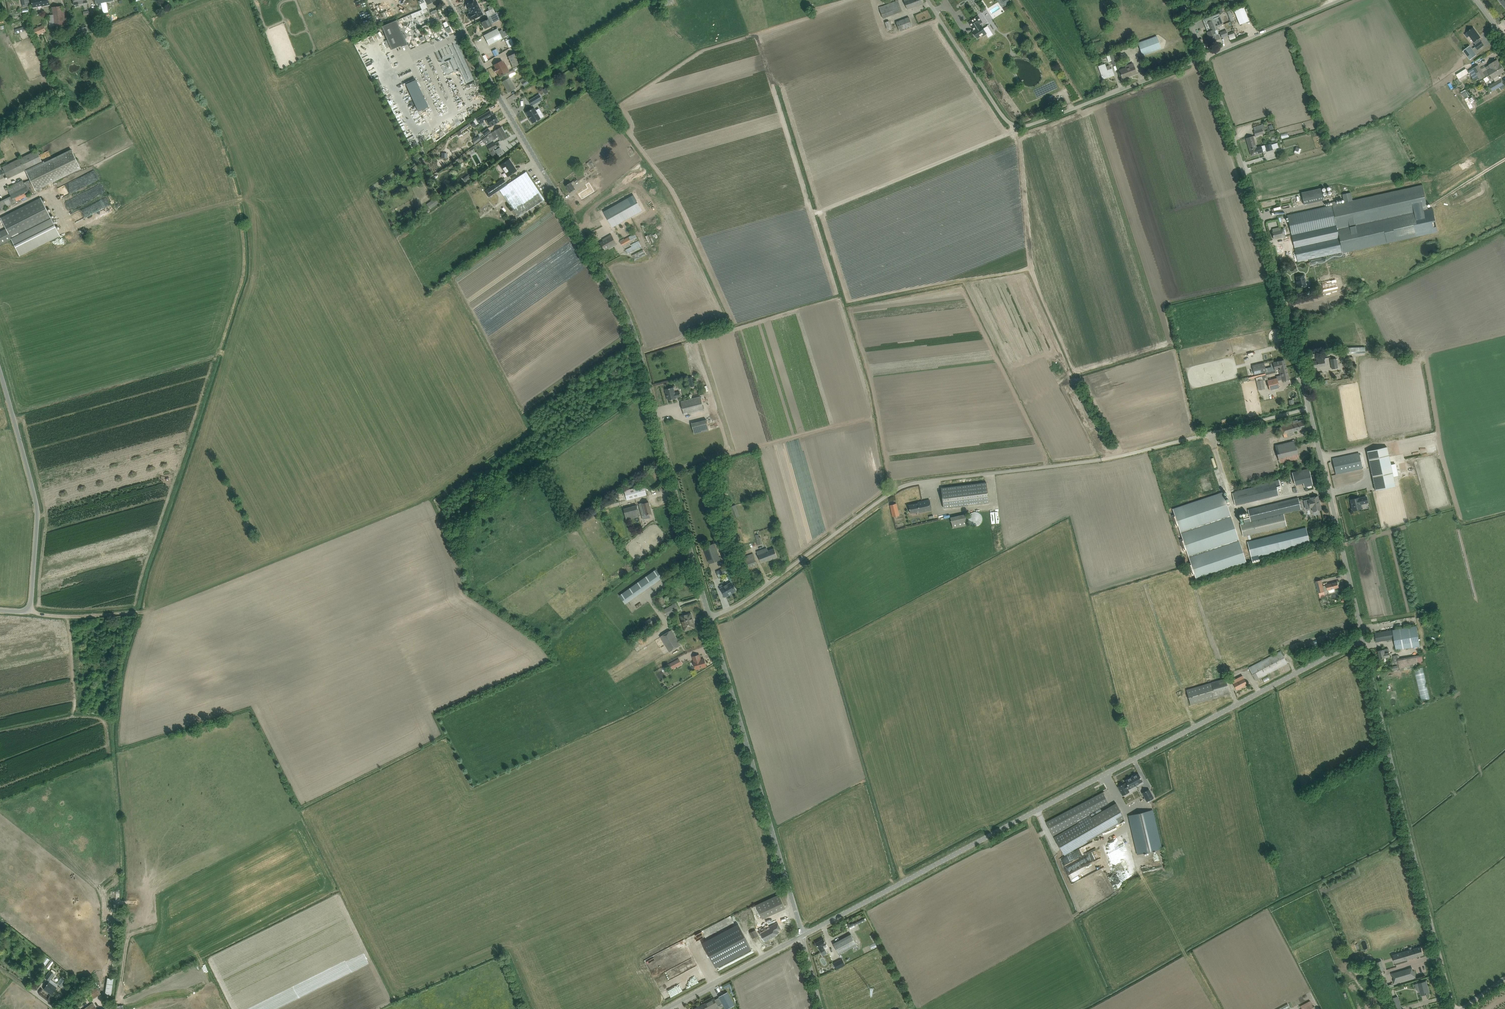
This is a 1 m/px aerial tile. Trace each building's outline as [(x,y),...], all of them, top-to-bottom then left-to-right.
[(428,4),(435,0),(424,0),(424,2),(419,4),(422,9),(411,14),(413,18),(424,13),(429,11),(426,4),(427,3),(428,4)] [(476,18),(478,19),(479,18),(480,17),(480,16),(483,14),(476,0),(466,5),(470,13),(467,15),(470,20),(473,19),(476,18)] [(883,18),(901,12),(897,0),(898,0),(895,0),(896,1),(879,7),(883,18)] [(908,10),(924,3),(922,0),(904,0),(908,10)] [(52,7),(52,12),(53,15),(48,15),(50,27),(64,25),(67,25),(67,17),(66,12),(62,13),(61,6),(52,7)] [(1234,11),(1240,25),(1249,21),(1244,7),(1234,11)] [(493,8),(486,12),(488,17),(491,15),(496,13),(493,8)] [(486,20),(482,22),(485,29),(489,26),(491,25),(491,24),(490,22),(498,17),(496,13),(497,12),(496,13),(491,15),(491,16),(487,18),(488,19),(486,20)] [(978,15),(968,22),(972,28),(973,28),(974,30),(972,31),(974,33),(973,35),(974,37),(976,37),(977,38),(982,35),(982,36),(987,34),(989,37),(993,35),(987,26),(984,28),(981,24),(981,25),(980,24),(983,22),(978,15)] [(909,17),(904,19),(896,22),(900,31),(912,26),(909,17)] [(1207,23),(1204,24),(1207,32),(1211,31),(1217,28),(1216,27),(1220,26),(1222,25),(1223,24),(1221,17),(1220,18),(1217,19),(1212,21),(1207,23)] [(397,20),(392,22),(382,26),(391,50),(406,44),(404,39),(405,38),(406,37),(405,34),(403,34),(402,34),(397,20)] [(36,35),(46,31),(43,25),(33,29),(36,35)] [(1207,32),(1211,42),(1220,38),(1218,35),(1216,35),(1215,31),(1217,30),(1217,28),(1211,31),(1207,32)] [(1480,37),(1473,28),(1467,32),(1476,45),(1475,46),(1478,50),(1484,45),(1481,41),(1480,41),(1478,39),(1480,37)] [(488,33),(484,35),(489,45),(493,43),(502,38),(500,34),(499,31),(497,29),(488,33)] [(502,30),(499,31),(500,34),(502,38),(504,37),(511,34),(509,31),(504,33),(502,30)] [(1233,38),(1239,36),(1237,30),(1231,32),(1233,38)] [(1161,48),(1157,36),(1138,43),(1143,55),(1161,48)] [(1477,55),(1470,46),(1463,50),(1470,60),(1477,55)] [(491,57),(502,52),(500,47),(489,52),(491,57)] [(508,56),(513,67),(521,63),(516,52),(508,56)] [(1113,53),(1106,55),(1109,62),(1112,61),(1113,65),(1116,64),(1113,53)] [(1474,68),(1469,71),(1474,80),(1479,77),(1480,79),(1490,74),(1493,79),(1493,78),(1498,76),(1500,74),(1504,71),(1497,60),(1485,67),(1487,70),(1483,72),(1478,65),(1474,68)] [(494,65),(496,68),(494,69),(496,73),(498,72),(500,76),(509,71),(505,64),(504,64),(502,61),(498,63),(494,65)] [(1126,68),(1119,70),(1123,79),(1137,74),(1133,63),(1125,66),(1126,68)] [(1099,66),(1101,74),(1103,79),(1109,77),(1114,75),(1112,69),(1107,70),(1105,64),(1099,66)] [(1469,73),(1466,68),(1456,74),(1459,79),(1469,73)] [(502,82),(508,93),(516,88),(509,78),(502,82)] [(530,82),(527,78),(521,83),(524,87),(530,82)] [(1495,82),(1489,86),(1492,91),(1499,87),(1501,89),(1504,87),(1503,85),(1504,85),(1500,79),(1495,82)] [(532,105),(542,99),(539,94),(529,101),(532,105)] [(1467,97),(1464,99),(1470,109),(1473,107),(1471,104),(1468,99),(1467,97)] [(534,108),(526,112),(532,123),(536,121),(537,122),(540,120),(540,119),(540,118),(538,115),(542,113),(539,108),(536,110),(534,108)] [(490,127),(499,122),(497,118),(496,118),(495,117),(496,116),(494,114),(492,115),(490,111),(476,119),(480,124),(484,122),(483,121),(485,119),(490,127)] [(469,123),(457,132),(459,136),(462,134),(461,132),(470,125),(469,123)] [(1265,128),(1264,123),(1253,127),(1255,131),(1254,131),(1255,135),(1263,133),(1262,129),(1265,128)] [(488,135),(482,140),(485,145),(498,137),(500,141),(503,139),(507,137),(506,137),(503,132),(504,131),(501,127),(497,129),(491,132),(488,134),(488,135)] [(1251,137),(1246,138),(1251,155),(1256,154),(1263,152),(1266,151),(1265,150),(1266,150),(1267,151),(1273,149),(1271,144),(1271,143),(1261,146),(1256,148),(1253,136),(1251,137)] [(497,155),(493,149),(497,147),(494,143),(487,147),(490,151),(493,157),(497,155)] [(42,162),(39,155),(36,150),(2,167),(8,179),(26,170),(36,191),(81,169),(71,149),(52,158),(44,162),(44,161),(42,162)] [(505,162),(500,165),(507,176),(517,170),(514,166),(513,167),(511,164),(512,163),(509,159),(505,162)] [(587,175),(584,171),(575,177),(576,178),(573,180),(575,183),(587,175)] [(526,172),(521,175),(499,190),(518,217),(544,199),(526,172)] [(485,191),(488,197),(506,184),(503,179),(485,191)] [(2,210),(2,209),(12,205),(11,203),(35,192),(29,180),(24,182),(23,180),(7,188),(11,196),(0,201),(0,211),(2,210)] [(571,182),(570,183),(566,186),(570,193),(575,189),(571,182)] [(602,198),(610,216),(639,204),(632,185),(602,198)] [(1342,253),(1438,231),(1433,209),(1428,210),(1423,185),(1352,201),(1350,192),(1342,194),(1344,203),(1287,215),(1292,236),(1293,236),(1292,237),(1298,261),(1315,258),(1315,259),(1310,260),(1307,262),(1309,265),(1311,262),(1322,260),(1325,261),(1326,258),(1321,257),(1321,256),(1342,252),(1342,253)] [(1323,200),(1320,188),(1301,192),(1304,205),(1323,200)] [(11,239),(20,256),(60,236),(41,197),(1,218),(6,228),(0,231),(0,245),(11,239)] [(1272,232),(1274,239),(1286,236),(1284,229),(1272,232)] [(624,239),(624,238),(619,241),(622,246),(637,237),(635,233),(624,239)] [(604,241),(599,243),(603,250),(608,248),(609,247),(609,249),(614,246),(614,245),(612,242),(615,241),(612,234),(609,236),(607,237),(603,239),(604,241)] [(631,245),(632,247),(626,250),(629,255),(642,248),(639,241),(631,245)] [(1298,283),(1297,283),(1298,288),(1306,286),(1304,275),(1296,277),(1298,283)] [(1317,361),(1312,361),(1313,368),(1326,366),(1325,358),(1316,359),(1317,361)] [(1282,381),(1289,379),(1284,360),(1273,363),(1275,370),(1279,369),(1281,375),(1276,376),(1277,377),(1267,380),(1270,390),(1280,387),(1278,380),(1282,379),(1282,381)] [(1252,365),(1254,375),(1266,372),(1264,363),(1252,365)] [(1262,376),(1256,378),(1256,381),(1258,390),(1265,388),(1263,380),(1263,379),(1262,379),(1262,376)] [(674,387),(665,389),(668,400),(676,398),(681,396),(680,392),(675,393),(674,387)] [(701,396),(685,400),(681,401),(684,415),(704,410),(701,396)] [(706,419),(691,423),(694,434),(709,430),(706,419)] [(1293,435),(1292,432),(1305,428),(1303,419),(1297,421),(1297,420),(1280,424),(1281,427),(1276,428),(1277,433),(1282,431),(1284,437),(1293,435)] [(1280,463),(1294,459),(1299,458),(1295,441),(1275,445),(1280,463)] [(1393,476),(1398,475),(1396,464),(1391,465),(1387,447),(1367,451),(1376,490),(1395,486),(1393,476)] [(1359,452),(1337,457),(1332,458),(1336,474),(1362,468),(1359,452)] [(1304,487),(1308,486),(1313,485),(1309,468),(1304,469),(1292,472),(1295,485),(1303,483),(1304,487)] [(1279,495),(1277,489),(1281,488),(1279,480),(1255,485),(1255,486),(1235,491),(1235,492),(1232,493),(1235,505),(1279,495)] [(987,482),(941,488),(944,508),(989,502),(987,482)] [(644,486),(640,487),(625,490),(627,499),(647,495),(644,486)] [(1247,564),(1223,492),(1172,509),(1196,580),(1247,564)] [(1310,508),(1312,507),(1313,511),(1321,510),(1318,496),(1311,497),(1311,499),(1308,500),(1310,508)] [(1359,498),(1359,497),(1350,500),(1353,510),(1361,508),(1361,504),(1368,503),(1366,496),(1359,498)] [(1244,523),(1240,524),(1243,536),(1287,526),(1284,513),(1296,510),(1301,509),(1298,498),(1293,499),(1248,510),(1249,515),(1243,517),(1244,523)] [(919,513),(932,510),(930,500),(918,502),(918,503),(909,505),(910,513),(919,511),(919,513)] [(643,502),(639,504),(639,505),(642,516),(643,519),(650,517),(649,514),(652,513),(649,502),(644,503),(643,503),(643,502)] [(890,505),(892,513),(893,517),(900,515),(896,503),(890,505)] [(624,508),(626,520),(640,516),(637,505),(624,508)] [(957,527),(971,523),(969,513),(955,516),(957,527)] [(1306,528),(1301,529),(1247,542),(1251,556),(1309,542),(1306,528)] [(715,543),(708,545),(704,547),(710,563),(721,559),(715,543)] [(768,551),(767,548),(757,552),(761,563),(777,557),(774,548),(768,551)] [(757,565),(755,560),(753,553),(742,558),(746,569),(757,565)] [(719,577),(735,569),(732,564),(716,571),(719,577)] [(657,569),(620,595),(625,603),(662,577),(657,569)] [(1335,590),(1334,588),(1339,587),(1338,582),(1326,585),(1323,586),(1321,580),(1316,581),(1319,593),(1324,591),(1328,590),(1328,591),(1330,593),(1333,592),(1335,590)] [(724,587),(723,584),(720,586),(721,588),(725,596),(736,590),(731,583),(724,587)] [(665,609),(663,610),(666,616),(668,615),(680,608),(676,602),(665,609)] [(691,613),(680,616),(684,631),(695,627),(693,622),(692,622),(692,619),(691,613)] [(651,618),(644,622),(648,627),(654,623),(651,618)] [(1417,626),(1380,632),(1375,633),(1376,639),(1376,642),(1394,639),(1396,650),(1420,645),(1417,626)] [(670,652),(681,645),(671,630),(661,637),(670,652)] [(1378,650),(1380,659),(1390,656),(1388,648),(1378,650)] [(1249,668),(1253,676),(1255,680),(1287,664),(1280,651),(1249,668)] [(693,658),(695,667),(696,669),(706,666),(704,659),(700,660),(700,659),(700,658),(699,655),(693,656),(693,658)] [(1398,661),(1395,662),(1395,664),(1399,663),(1400,668),(1400,669),(1400,671),(1406,670),(1405,668),(1411,666),(1423,664),(1422,656),(1398,660),(1398,661)] [(681,662),(679,659),(670,663),(673,669),(676,667),(675,665),(681,662)] [(1232,681),(1236,689),(1247,684),(1243,677),(1239,679),(1239,677),(1232,681)] [(1186,690),(1189,700),(1191,705),(1230,693),(1225,678),(1186,690)] [(1125,783),(1118,787),(1123,796),(1129,792),(1128,789),(1129,788),(1130,789),(1139,784),(1139,783),(1143,781),(1139,773),(1125,780),(1127,783),(1125,784),(1125,783)] [(1154,798),(1149,789),(1142,793),(1147,802),(1154,798)] [(1103,792),(1046,822),(1054,837),(1078,823),(1076,820),(1089,813),(1108,803),(1103,792)] [(1078,823),(1054,837),(1064,854),(1100,833),(1125,819),(1119,808),(1116,803),(1092,818),(1089,813),(1076,820),(1078,823)] [(1152,810),(1128,815),(1137,854),(1161,849),(1152,810)] [(1095,843),(1085,846),(1087,851),(1096,847),(1095,843)] [(1116,846),(1112,849),(1118,856),(1121,853),(1116,846)] [(1076,878),(1100,867),(1097,861),(1087,866),(1084,859),(1068,866),(1071,873),(1073,872),(1076,878)] [(785,908),(779,894),(756,905),(762,919),(785,908)] [(780,929),(783,927),(779,921),(771,925),(772,926),(762,931),(766,940),(778,933),(777,932),(781,931),(780,929)] [(755,930),(750,932),(753,938),(758,935),(755,930)] [(833,944),(836,948),(839,954),(857,945),(851,934),(833,944)] [(740,936),(708,954),(715,968),(751,949),(744,935),(740,936)] [(826,944),(826,943),(824,939),(816,943),(821,952),(825,950),(823,946),(826,944)] [(1399,954),(1396,955),(1397,961),(1405,958),(1406,960),(1417,957),(1419,956),(1424,955),(1421,946),(1414,948),(1414,947),(1410,948),(1410,950),(1399,953),(1399,954)] [(845,965),(842,958),(833,963),(836,969),(836,970),(845,965)] [(45,967),(47,969),(50,970),(51,968),(50,967),(54,961),(51,959),(45,967)] [(1409,968),(1391,974),(1392,976),(1393,976),(1394,980),(1393,980),(1394,984),(1416,977),(1414,970),(1411,972),(1409,968)] [(49,980),(54,973),(50,971),(45,978),(49,980)] [(105,994),(109,994),(112,995),(114,979),(111,978),(107,978),(105,994)] [(47,985),(44,989),(51,994),(54,990),(56,989),(58,990),(60,987),(57,985),(56,987),(49,981),(47,985)] [(1418,992),(1420,991),(1421,995),(1429,993),(1426,981),(1415,984),(1416,989),(1418,989),(1418,992)] [(101,993),(93,982),(80,990),(82,993),(78,995),(82,1000),(88,995),(91,1000),(101,993)] [(719,997),(721,1000),(722,1003),(724,1006),(726,1008),(727,1008),(735,1005),(728,992),(719,997)] [(1398,996),(1393,998),(1396,1008),(1402,1008),(1398,996)] [(694,1008),(711,1008),(718,1005),(720,1008),(724,1006),(722,1003),(721,1000),(719,997),(715,999),(714,998),(703,1004),(698,1007),(694,1008)] [(1381,1001),(1384,1008),(1390,1008),(1387,999),(1381,1001)] [(1300,1006),(1302,1008),(1313,1008),(1314,1008),(1310,1000),(1300,1006)]
